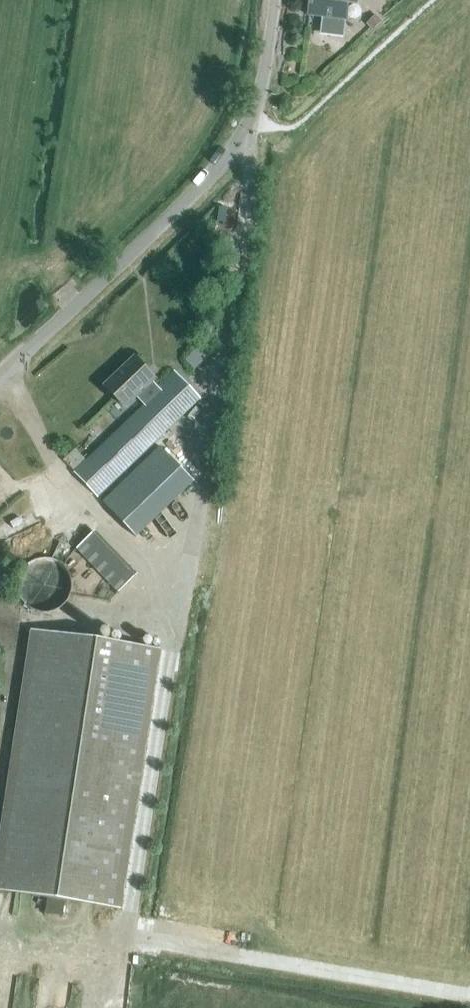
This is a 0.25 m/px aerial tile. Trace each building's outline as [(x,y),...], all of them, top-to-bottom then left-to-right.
[(347,2),(358,3),(358,0),(312,0),(310,16),(322,17),(320,34),(342,37),(345,19),(347,2)] [(375,15),(366,23),(372,30),(381,21),(375,15)] [(193,368),(213,352),(205,342),(185,358),(193,368)] [(124,405),(136,394),(143,401),(141,403),(142,404),(74,470),(73,471),(98,497),(198,399),(197,397),(173,373),(157,388),(150,381),(154,376),(135,356),(104,385),(124,405)] [(194,481),(158,444),(100,500),(137,537),(194,481)] [(135,576),(94,532),(77,548),(118,592),(135,576)] [(47,559),(45,558),(43,558),(40,558),(38,559),(36,559),(33,560),(31,561),(29,562),(27,563),(25,564),(23,566),(22,567),(20,569),(19,571),(18,573),(17,576),(16,578),(15,580),(15,582),(15,585),(15,587),(15,590),(16,592),(16,594),(17,596),(18,599),(19,601),(21,602),(22,604),(24,606),(26,607),(28,609),(29,609),(30,610),(31,610),(32,611),(33,611),(34,611),(36,612),(39,612),(41,613),(44,613),(46,612),(48,612),(51,611),(53,611),(55,610),(57,608),(59,607),(61,605),(63,604),(64,602),(65,600),(67,598),(68,596),(68,593),(69,591),(69,589),(69,586),(69,584),(69,581),(69,579),(68,577),(67,575),(66,572),(65,570),(63,568),(62,567),(60,565),(58,563),(56,562),(54,561),(52,560),(50,559),(47,559)] [(29,630),(0,825),(0,891),(119,908),(158,649),(29,630)]
